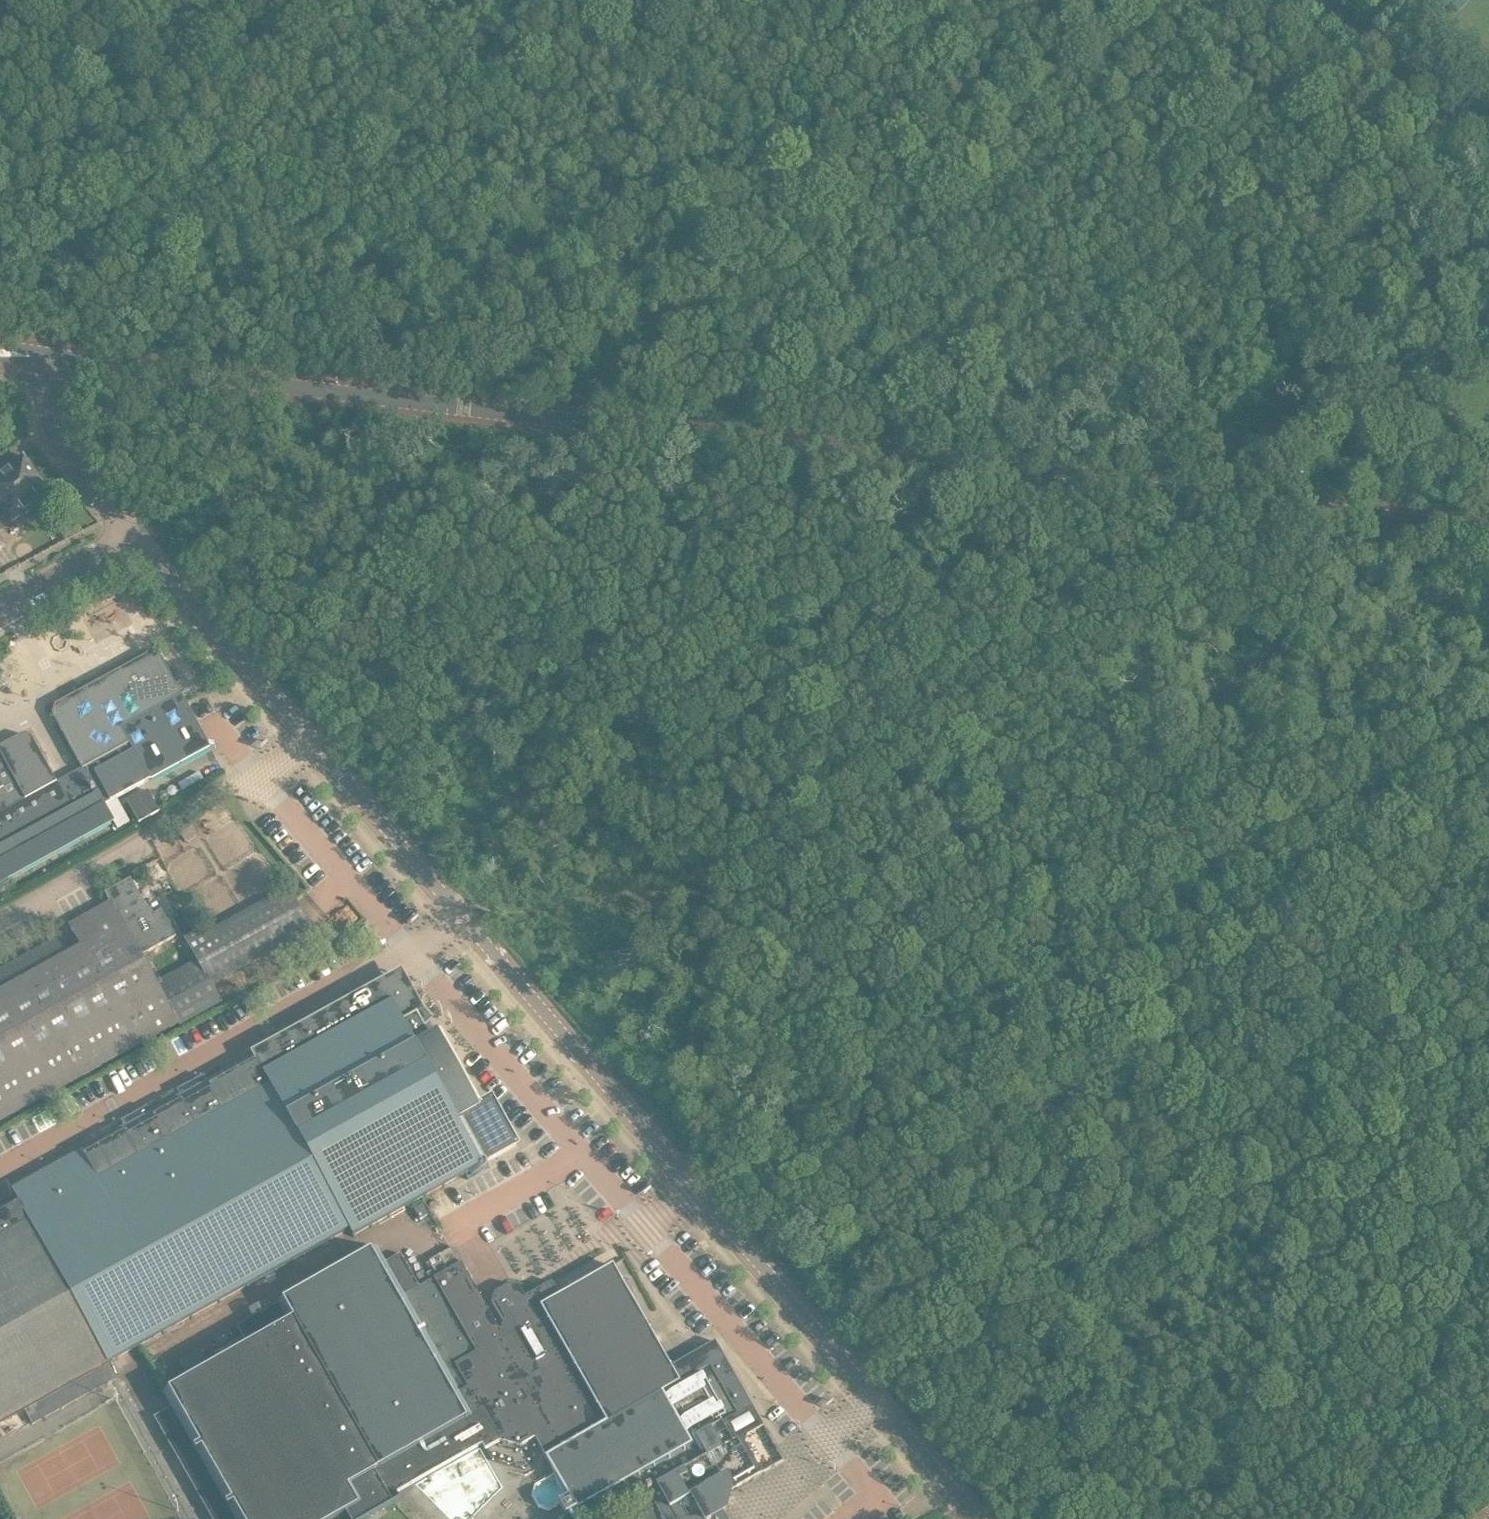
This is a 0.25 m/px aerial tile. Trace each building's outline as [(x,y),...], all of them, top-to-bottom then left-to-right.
[(38,474),(23,454),(0,472),(0,504),(38,474)] [(51,491),(38,474),(0,504),(0,515),(4,512),(11,520),(20,514),(21,515),(51,491)] [(149,778),(149,779),(210,746),(183,697),(181,693),(159,654),(151,651),(54,704),(51,712),(81,767),(56,781),(31,736),(22,733),(0,745),(0,879),(15,870),(15,871),(16,870),(17,871),(18,871),(18,869),(19,869),(19,868),(46,853),(46,854),(48,853),(48,854),(50,854),(49,852),(50,852),(50,851),(77,836),(77,837),(79,836),(79,837),(81,837),(80,835),(81,835),(81,834),(108,819),(109,820),(110,819),(111,820),(112,820),(103,803),(149,778)] [(138,822),(160,811),(148,789),(126,801),(138,822)] [(183,839),(194,832),(187,821),(176,828),(183,839)] [(177,1022),(179,1025),(222,1002),(211,982),(209,983),(199,964),(198,962),(156,985),(140,955),(175,935),(161,909),(151,914),(138,890),(138,884),(133,881),(131,877),(104,892),(110,902),(84,916),(84,917),(70,925),(82,946),(65,955),(58,942),(0,975),(0,1119),(177,1022)] [(187,942),(198,962),(199,964),(209,983),(211,982),(310,928),(289,891),(204,938),(202,934),(187,942)] [(150,1111),(148,1112),(147,1113),(146,1114),(146,1116),(145,1117),(145,1119),(145,1120),(143,1121),(143,1120),(142,1119),(141,1119),(140,1119),(138,1119),(137,1119),(136,1120),(135,1120),(135,1121),(134,1122),(134,1124),(134,1125),(135,1126),(133,1127),(132,1126),(130,1125),(129,1125),(128,1125),(126,1125),(125,1125),(123,1126),(123,1125),(121,1126),(121,1127),(95,1141),(93,1142),(67,1157),(67,1156),(65,1157),(65,1158),(39,1172),(37,1173),(21,1182),(19,1183),(12,1187),(10,1187),(11,1188),(0,1194),(0,1421),(22,1409),(23,1410),(23,1409),(31,1423),(115,1376),(111,1368),(114,1366),(117,1371),(122,1368),(116,1358),(118,1357),(117,1356),(134,1347),(135,1348),(136,1347),(136,1346),(162,1331),(163,1333),(164,1332),(164,1330),(190,1316),(191,1317),(192,1316),(192,1315),(218,1300),(219,1302),(220,1301),(220,1299),(246,1285),(246,1287),(248,1286),(247,1284),(274,1270),(274,1271),(276,1270),(275,1269),(302,1254),(302,1256),(304,1255),(303,1253),(330,1239),(330,1240),(332,1239),(331,1238),(349,1228),(353,1236),(355,1235),(354,1233),(369,1225),(370,1226),(372,1225),(371,1224),(388,1215),(388,1216),(390,1215),(389,1214),(406,1205),(406,1206),(408,1205),(407,1204),(424,1195),(425,1196),(426,1195),(426,1194),(442,1185),(443,1186),(445,1185),(444,1184),(460,1175),(461,1176),(463,1175),(462,1174),(478,1165),(479,1164),(480,1166),(481,1165),(480,1163),(515,1144),(490,1099),(481,1104),(440,1031),(429,1037),(422,1023),(427,1019),(419,1009),(409,990),(407,987),(404,984),(400,982),(394,980),(380,984),(254,1054),(253,1054),(235,1064),(235,1063),(233,1064),(234,1065),(207,1079),(207,1078),(205,1079),(206,1080),(205,1081),(204,1082),(203,1083),(202,1084),(202,1086),(202,1087),(203,1088),(203,1089),(196,1093),(195,1092),(194,1091),(193,1091),(192,1090),(191,1090),(189,1090),(188,1090),(187,1091),(179,1095),(179,1094),(177,1095),(178,1096),(151,1110),(151,1109),(149,1110),(150,1111)] [(439,1205),(436,1198),(429,1202),(432,1209),(439,1205)] [(460,1262),(459,1263),(435,1276),(434,1276),(418,1285),(400,1252),(384,1261),(376,1247),(277,1303),(237,1326),(247,1344),(163,1392),(171,1406),(153,1416),(212,1518),(334,1518),(345,1513),(348,1518),(366,1518),(395,1503),(401,1499),(397,1491),(403,1488),(481,1443),(484,1448),(485,1448),(500,1440),(519,1445),(534,1436),(554,1471),(568,1496),(558,1502),(559,1503),(561,1508),(565,1514),(575,1508),(581,1518),(596,1518),(608,1512),(612,1499),(624,1503),(646,1490),(700,1460),(687,1437),(680,1441),(674,1431),(682,1426),(678,1420),(699,1409),(682,1379),(709,1364),(710,1365),(724,1357),(714,1340),(696,1350),(686,1356),(670,1365),(613,1265),(612,1264),(559,1295),(551,1281),(525,1296),(519,1286),(509,1283),(493,1292),(491,1301),(495,1308),(493,1313),(490,1315),(471,1281),(460,1262)] [(435,1272),(457,1259),(450,1247),(428,1260),(435,1272)] [(419,1280),(426,1276),(422,1269),(415,1273),(419,1280)] [(724,1357),(710,1365),(709,1364),(682,1379),(699,1409),(678,1420),(682,1426),(674,1431),(680,1441),(687,1437),(700,1460),(646,1490),(653,1502),(635,1513),(638,1518),(653,1518),(660,1515),(662,1518),(727,1518),(721,1509),(724,1508),(728,1491),(782,1460),(724,1357)]
